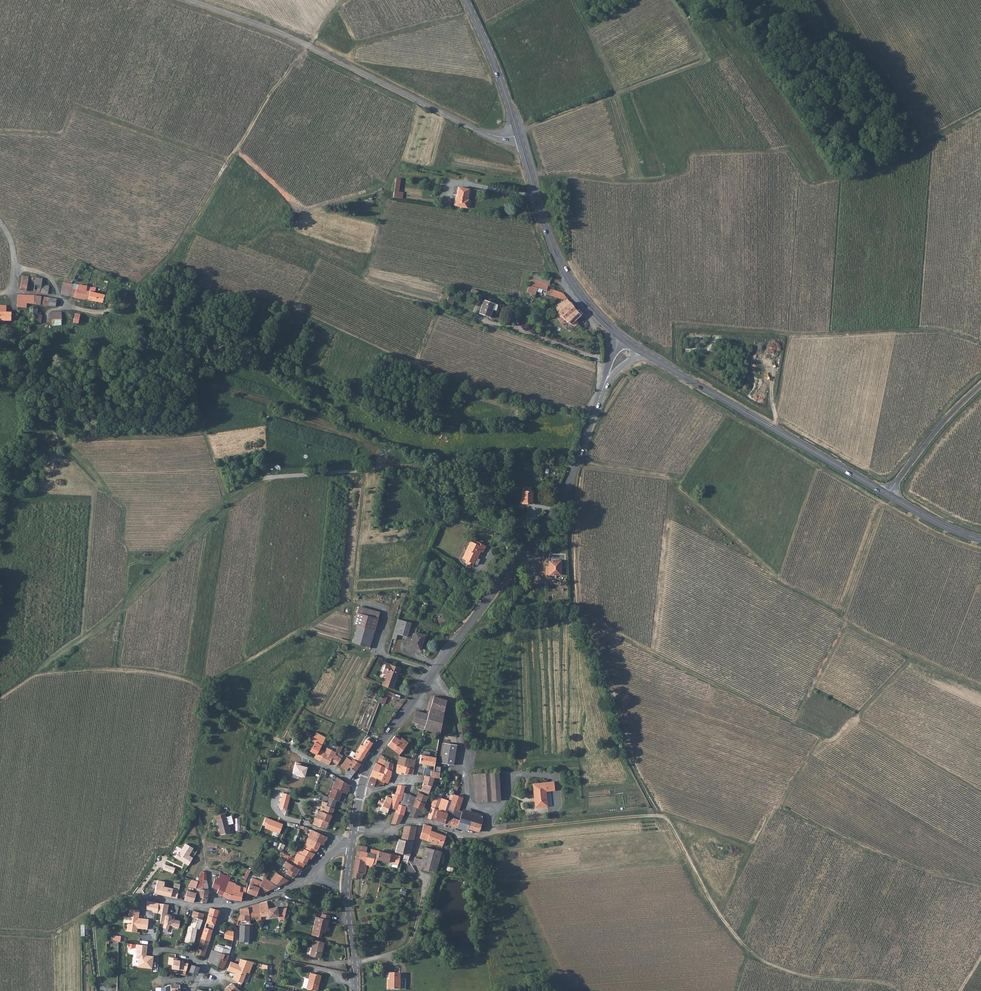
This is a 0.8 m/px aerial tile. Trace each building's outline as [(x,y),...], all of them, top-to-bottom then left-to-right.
[(399,192),(401,179),(397,179),(393,197),(402,199),(403,193),(399,192)] [(464,200),(466,187),(455,185),(452,205),(464,206),(465,201),(464,200)] [(75,279),(85,282),(88,275),(78,271),(75,279)] [(532,272),(531,276),(548,282),(549,277),(532,272)] [(25,279),(21,278),(20,290),(27,291),(29,277),(26,276),(25,279)] [(549,287),(547,286),(548,282),(531,276),(529,283),(538,287),(540,287),(540,286),(545,287),(545,289),(545,293),(547,293),(548,291),(552,292),(551,295),(561,298),(565,294),(562,291),(549,287)] [(71,284),(63,283),(62,296),(69,296),(70,285),(71,284)] [(527,290),(535,294),(538,287),(529,283),(527,290)] [(77,286),(73,285),(70,285),(69,296),(76,297),(77,286)] [(76,297),(83,299),(86,288),(77,286),(76,297)] [(104,296),(96,294),(97,289),(94,288),(94,290),(90,289),(88,300),(102,303),(104,296)] [(453,288),(449,296),(454,298),(457,290),(453,288)] [(30,295),(18,295),(17,308),(26,308),(27,304),(28,301),(30,295)] [(497,311),(499,304),(484,299),(480,308),(491,312),(492,310),(497,311)] [(564,317),(567,319),(566,321),(569,322),(579,313),(568,299),(557,310),(560,314),(557,317),(563,319),(564,317)] [(10,321),(10,313),(6,313),(5,306),(0,306),(0,321),(10,321)] [(19,323),(19,330),(31,329),(33,323),(34,323),(29,323),(29,315),(29,308),(26,308),(24,322),(19,323)] [(478,313),(489,317),(491,312),(480,308),(478,313)] [(48,320),(48,323),(57,322),(57,326),(57,329),(57,333),(59,333),(61,333),(61,326),(61,312),(50,313),(50,316),(51,320),(48,320)] [(80,315),(72,312),(73,317),(72,323),(78,323),(80,315)] [(29,323),(34,323),(41,323),(42,316),(42,315),(29,315),(29,323)] [(522,502),(532,502),(532,490),(522,490),(522,502)] [(474,540),(471,539),(468,544),(469,545),(463,557),(467,559),(466,561),(466,562),(466,563),(467,563),(468,564),(469,563),(470,563),(471,561),(474,562),(478,553),(479,554),(481,550),(484,551),(486,545),(475,540),(474,540)] [(550,564),(550,573),(561,573),(562,559),(550,559),(550,564)] [(357,606),(355,612),(376,617),(378,612),(357,606)] [(355,626),(372,631),(376,617),(355,612),(352,623),(356,624),(355,626)] [(397,618),(391,638),(394,639),(397,633),(406,636),(410,622),(397,618)] [(355,626),(351,641),(368,646),(372,631),(355,626)] [(415,631),(409,644),(419,648),(424,634),(415,631)] [(381,672),(384,673),(381,684),(385,686),(391,688),(398,667),(384,662),(381,672)] [(384,690),(380,703),(384,705),(387,696),(393,697),(394,694),(384,690)] [(439,732),(445,705),(446,700),(433,697),(428,713),(424,726),(424,729),(430,731),(439,732)] [(416,710),(412,722),(415,723),(424,726),(428,713),(416,710)] [(287,730),(283,737),(289,740),(292,733),(287,730)] [(323,741),(321,740),(324,736),(316,732),(312,740),(315,742),(321,745),(323,741)] [(398,753),(407,741),(401,737),(399,739),(394,735),(387,745),(398,753)] [(351,757),(353,759),(359,763),(372,742),(366,739),(362,746),(359,744),(351,757)] [(319,749),(321,745),(315,742),(310,751),(316,754),(319,749)] [(456,745),(444,743),(440,763),(452,765),(456,745)] [(334,754),(335,752),(326,747),(324,751),(319,760),(328,765),(330,760),(337,764),(340,758),(334,754)] [(314,758),(319,760),(324,751),(319,749),(316,754),(314,758)] [(420,754),(419,762),(433,765),(435,757),(420,754)] [(397,756),(396,764),(407,766),(409,758),(397,756)] [(377,758),(375,762),(383,766),(384,760),(382,760),(377,758)] [(413,767),(415,759),(411,758),(409,758),(407,766),(413,767)] [(346,772),(352,776),(360,764),(359,763),(353,759),(352,760),(350,762),(345,759),(340,767),(346,771),(346,772)] [(393,764),(384,760),(383,766),(386,768),(391,771),(393,764)] [(373,769),(383,774),(386,768),(383,766),(375,762),(373,769)] [(406,774),(412,774),(413,767),(407,766),(396,764),(395,770),(396,772),(400,773),(400,772),(406,773),(406,774)] [(373,769),(370,777),(376,779),(384,782),(387,783),(390,777),(383,774),(373,769)] [(490,800),(500,800),(498,771),(487,773),(490,800)] [(475,802),(490,800),(487,773),(472,774),(475,802)] [(338,801),(341,791),(347,793),(350,785),(336,776),(328,797),(329,797),(336,800),(338,801)] [(428,793),(432,780),(434,777),(424,776),(420,790),(428,793)] [(374,783),(376,779),(370,777),(366,785),(372,786),(372,787),(378,787),(379,785),(374,783)] [(446,781),(438,777),(437,782),(445,785),(446,781)] [(548,786),(545,786),(546,790),(554,790),(553,781),(547,782),(548,786)] [(532,783),(534,807),(547,806),(546,790),(545,786),(548,786),(547,782),(532,783)] [(395,794),(401,795),(402,792),(404,785),(397,784),(396,787),(395,794)] [(417,791),(415,796),(414,798),(424,803),(427,796),(417,791)] [(402,795),(401,795),(400,800),(399,800),(398,804),(406,806),(404,810),(409,812),(410,809),(412,805),(422,810),(424,803),(414,798),(415,796),(403,792),(402,795)] [(290,795),(281,793),(277,807),(285,809),(290,795)] [(399,800),(400,800),(401,795),(395,794),(392,793),(391,798),(390,802),(389,807),(395,810),(394,812),(402,815),(404,810),(406,806),(398,804),(399,800)] [(459,810),(463,797),(453,794),(446,812),(447,812),(446,816),(451,818),(449,824),(467,831),(468,828),(478,832),(483,818),(481,814),(462,808),(462,811),(459,810)] [(433,819),(441,798),(434,796),(427,817),(433,819)] [(329,797),(327,802),(322,800),(321,804),(321,805),(320,810),(318,810),(316,817),(319,818),(328,822),(333,808),(336,800),(329,797)] [(447,800),(441,798),(433,819),(449,824),(451,818),(446,816),(447,812),(446,812),(444,811),(447,800)] [(390,802),(384,799),(380,809),(386,812),(389,807),(390,802)] [(422,810),(412,805),(410,809),(410,812),(409,815),(417,817),(418,814),(421,815),(423,810),(422,810)] [(400,821),(402,815),(394,812),(390,823),(398,823),(400,821)] [(217,819),(221,833),(230,831),(228,823),(233,822),(231,815),(217,819)] [(281,824),(264,817),(262,825),(265,826),(264,828),(278,833),(281,824)] [(319,818),(316,817),(314,817),(312,824),(325,829),(328,822),(319,818)] [(424,824),(419,838),(442,845),(445,835),(430,830),(432,826),(424,824)] [(403,826),(400,839),(412,842),(416,826),(408,825),(403,826)] [(323,835),(311,829),(307,837),(312,839),(316,841),(320,843),(323,844),(326,836),(323,835)] [(312,839),(307,837),(304,843),(316,849),(320,843),(316,841),(312,839)] [(411,849),(412,842),(400,839),(398,838),(395,852),(401,854),(403,847),(411,849)] [(177,851),(173,857),(187,865),(191,858),(188,856),(192,848),(184,843),(178,852),(177,851)] [(304,843),(302,848),(314,853),(316,849),(304,843)] [(409,856),(411,849),(403,847),(401,854),(406,855),(409,856)] [(417,868),(425,870),(435,872),(441,851),(436,850),(425,847),(422,859),(414,856),(413,860),(417,868)] [(288,855),(285,861),(299,869),(301,869),(302,867),(304,863),(306,864),(309,858),(310,858),(314,853),(302,848),(301,849),(299,848),(294,858),(288,855)] [(376,859),(388,862),(390,853),(371,849),(370,853),(374,854),(372,862),(372,864),(375,864),(376,859)] [(365,852),(360,851),(359,856),(358,859),(365,861),(367,852),(365,852)] [(365,861),(372,862),(374,854),(370,853),(367,852),(365,861)] [(400,856),(390,853),(388,862),(398,864),(400,856)] [(363,874),(364,874),(366,867),(365,861),(358,859),(359,856),(356,855),(352,877),(362,878),(363,874)] [(296,873),(299,869),(285,861),(283,865),(283,866),(289,869),(289,868),(296,873)] [(164,864),(162,869),(172,873),(174,867),(164,864)] [(289,868),(289,869),(286,873),(293,878),(296,873),(289,868)] [(202,871),(197,886),(196,889),(197,889),(200,889),(209,890),(207,872),(202,871)] [(226,888),(229,881),(230,878),(231,877),(220,873),(218,879),(215,878),(212,887),(219,889),(217,892),(223,895),(226,888)] [(270,882),(277,887),(288,880),(276,873),(270,882)] [(276,888),(273,884),(270,882),(264,876),(263,876),(261,881),(257,879),(252,894),(257,896),(272,890),(276,888)] [(257,879),(255,878),(252,877),(247,891),(248,892),(252,894),(257,879)] [(178,898),(180,890),(164,886),(165,882),(159,880),(156,893),(178,898)] [(223,895),(227,897),(228,898),(231,890),(232,889),(235,883),(229,881),(226,888),(223,895)] [(246,893),(246,888),(240,886),(235,885),(236,882),(235,883),(232,889),(231,890),(228,898),(242,900),(243,892),(246,893)] [(189,884),(187,890),(188,890),(196,892),(197,889),(196,889),(197,886),(189,884)] [(200,893),(196,892),(193,902),(199,902),(199,897),(208,898),(209,890),(200,889),(200,893)] [(185,900),(193,902),(196,892),(188,890),(185,900)] [(157,903),(146,901),(145,909),(151,910),(152,912),(156,913),(157,903)] [(267,901),(260,903),(261,916),(264,916),(269,915),(268,909),(267,901)] [(250,906),(248,907),(249,917),(253,917),(256,917),(256,921),(262,920),(261,916),(260,903),(255,904),(250,906)] [(159,923),(162,924),(163,915),(166,915),(168,904),(162,904),(160,914),(159,923)] [(237,924),(240,925),(249,926),(249,922),(249,917),(248,907),(240,909),(240,915),(237,924)] [(287,907),(277,909),(278,916),(279,920),(284,918),(287,907)] [(211,908),(208,919),(216,921),(219,910),(211,908)] [(277,908),(268,909),(269,915),(269,917),(278,916),(277,909),(277,908)] [(138,932),(139,928),(149,929),(150,919),(140,918),(140,910),(130,909),(129,917),(133,917),(132,924),(129,923),(128,931),(138,932)] [(192,916),(193,917),(203,919),(205,914),(194,911),(192,916)] [(314,925),(316,925),(314,936),(321,937),(322,932),(325,932),(327,924),(328,924),(330,915),(322,913),(321,917),(316,916),(314,925)] [(170,916),(166,915),(163,915),(162,924),(163,924),(162,928),(168,929),(169,926),(178,928),(180,921),(170,919),(170,916)] [(193,917),(193,919),(190,926),(198,928),(200,929),(203,919),(193,917)] [(213,930),(216,921),(208,919),(205,928),(213,930)] [(249,934),(249,931),(249,926),(240,925),(240,934),(249,934)] [(194,944),(198,928),(190,926),(189,926),(186,942),(194,944)] [(234,940),(234,931),(227,929),(226,932),(225,937),(225,938),(234,940)] [(210,941),(212,935),(204,933),(202,939),(210,941)] [(208,948),(210,941),(202,939),(200,946),(208,948)] [(310,955),(321,958),(325,942),(313,940),(310,955)] [(147,946),(135,944),(134,952),(136,952),(135,958),(138,958),(136,967),(152,969),(154,956),(146,955),(147,946)] [(196,955),(205,958),(206,953),(208,948),(200,946),(199,945),(196,955)] [(220,966),(224,968),(228,961),(229,958),(229,957),(230,950),(215,946),(214,951),(218,952),(225,954),(224,958),(222,958),(220,966)] [(208,961),(215,964),(218,952),(214,951),(211,950),(208,961)] [(225,954),(218,952),(215,964),(220,966),(222,958),(224,958),(225,954)] [(177,958),(169,958),(168,964),(171,965),(170,969),(178,970),(180,960),(177,960),(177,958)] [(254,961),(241,958),(240,964),(232,961),(229,970),(237,973),(238,973),(237,975),(236,976),(235,979),(245,982),(248,970),(251,971),(254,961)] [(184,961),(180,960),(178,970),(186,971),(188,963),(184,963),(184,961)] [(198,973),(198,971),(200,967),(192,965),(190,971),(192,972),(197,973),(198,973)] [(311,972),(307,988),(318,990),(322,975),(311,972)] [(176,976),(175,980),(185,982),(186,975),(173,973),(173,976),(176,976)] [(388,980),(387,980),(387,989),(400,990),(400,974),(388,973),(388,980)] [(224,990),(237,990),(239,989),(233,983),(224,990)]
